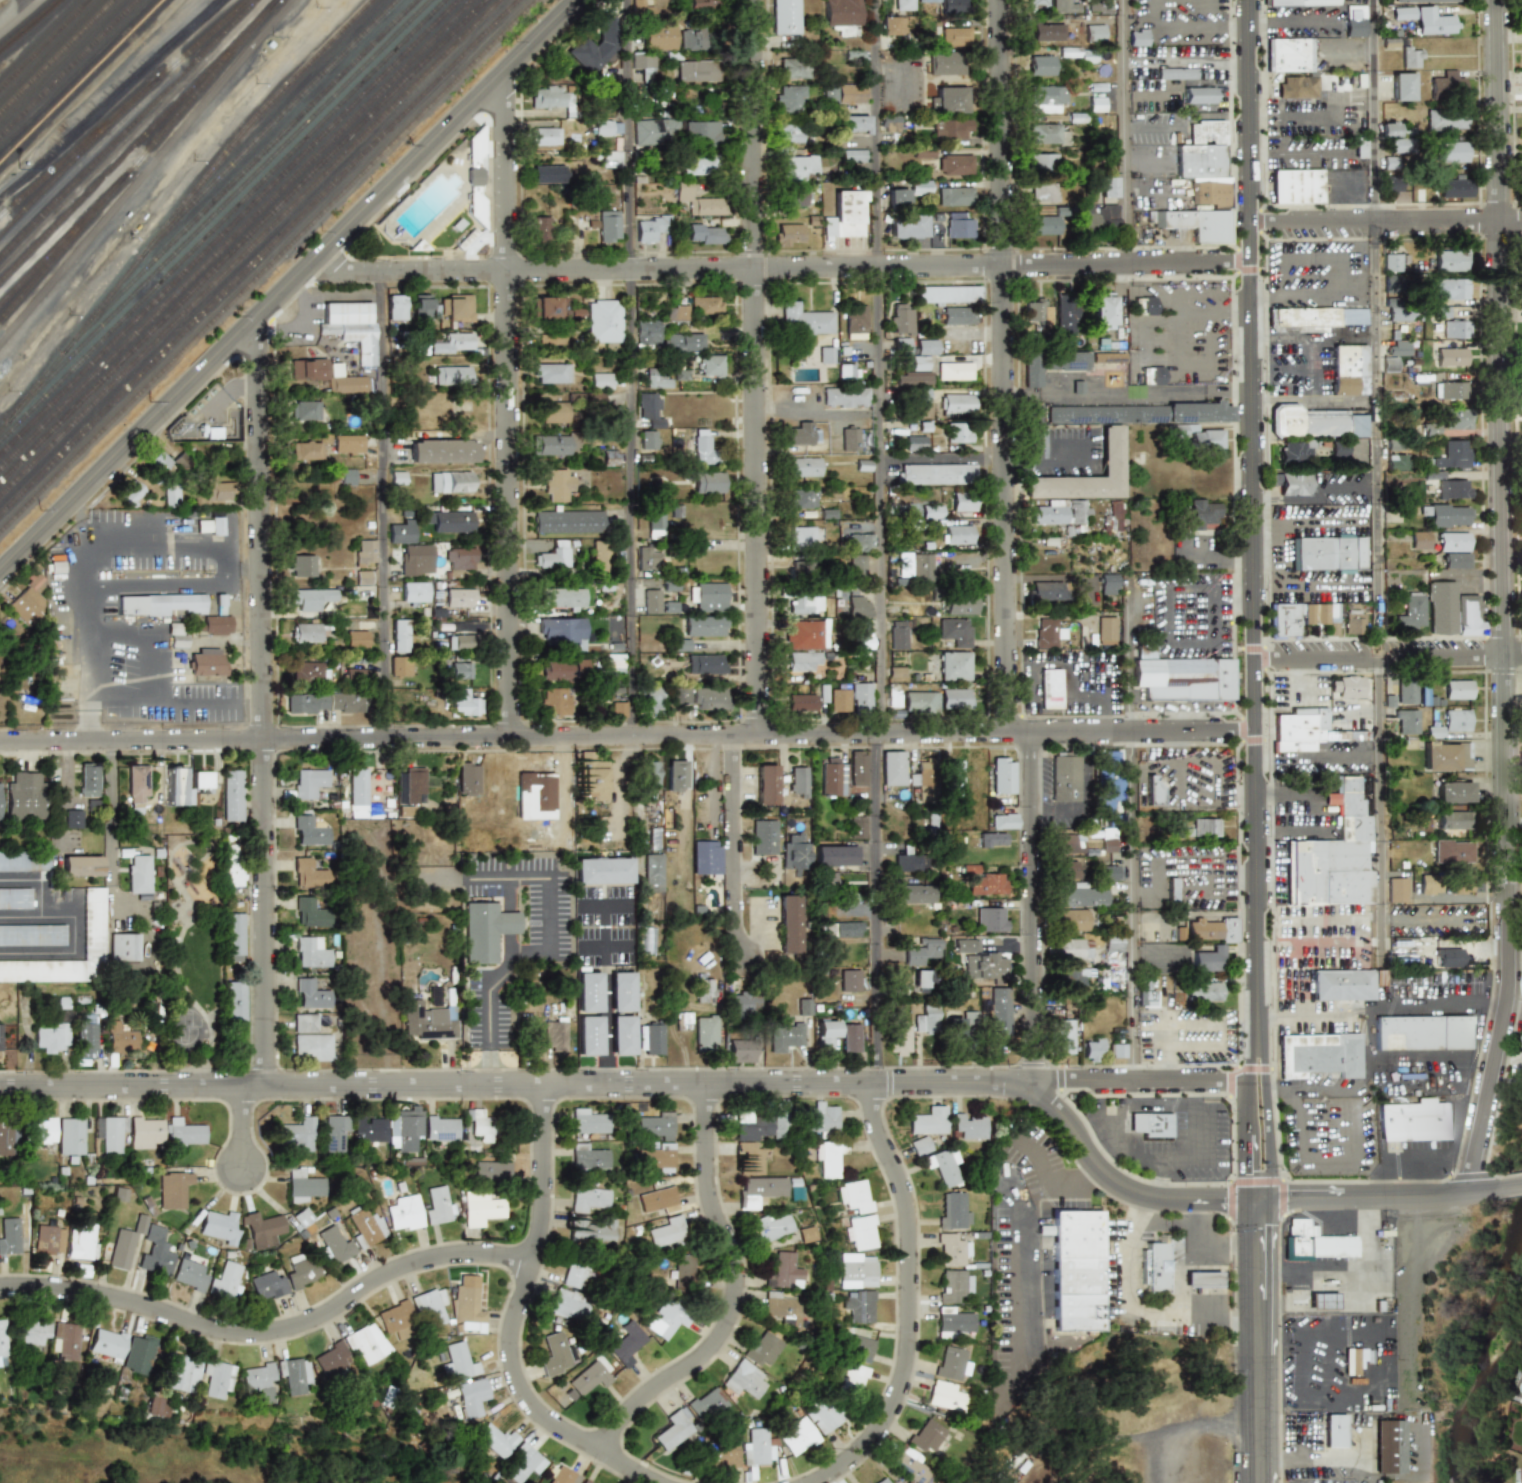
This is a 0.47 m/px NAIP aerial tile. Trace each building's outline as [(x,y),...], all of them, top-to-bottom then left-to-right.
[(652,16),(652,0),(631,0),(631,16),(652,16)] [(712,9),(711,0),(686,0),(687,10),(712,9)] [(770,34),(797,34),(797,0),(770,0),(770,34)] [(858,26),(858,0),(822,0),(822,26),(858,26)] [(914,10),(914,0),(895,0),(895,10),(914,10)] [(947,10),(967,10),(967,0),(947,0),(947,10)] [(1027,8),(1046,8),(1046,0),(1028,0),(1027,8)] [(1071,12),(1071,0),(1053,0),(1053,12),(1071,12)] [(1113,0),(1088,0),(1089,13),(1113,13),(1113,0)] [(1364,37),(1364,5),(1345,5),(1345,37),(1364,37)] [(1416,18),(1417,34),(1457,33),(1456,14),(1436,15),(1435,6),(1392,7),(1392,19),(1416,18)] [(881,34),(905,34),(905,16),(881,16),(881,34)] [(565,52),(590,77),(616,49),(616,19),(604,19),(594,29),(602,36),(593,45),(583,34),(565,52)] [(644,50),(676,50),(676,23),(644,23),(644,50)] [(1032,40),(1063,40),(1063,23),(1032,23),(1032,40)] [(1104,41),(1104,24),(1085,24),(1085,41),(1104,41)] [(703,50),(703,26),(679,26),(679,50),(703,50)] [(941,45),(968,45),(968,27),(941,27),(941,45)] [(1147,29),(1129,29),(1129,45),(1147,45),(1147,29)] [(1313,38),(1267,38),(1267,72),(1313,72),(1313,38)] [(1422,46),(1401,46),(1401,67),(1422,67),(1422,46)] [(931,51),(931,76),(964,76),(964,51),(931,51)] [(656,53),(632,53),(632,69),(641,69),(641,81),(656,81),(656,53)] [(1054,76),(1054,55),(1029,55),(1029,76),(1054,76)] [(780,73),(791,73),(791,60),(780,60),(780,73)] [(716,82),(716,61),(676,61),(676,82),(716,82)] [(1196,67),(1157,67),(1157,79),(1196,79),(1196,67)] [(1457,77),(1457,70),(1439,70),(1439,77),(1430,77),(1430,93),(1464,93),(1464,77),(1457,77)] [(1412,100),(1412,72),(1391,72),(1391,100),(1412,100)] [(1277,98),(1315,98),(1315,76),(1277,76),(1277,98)] [(866,104),(866,84),(824,84),(824,104),(866,104)] [(531,107),(566,107),(566,116),(575,116),(575,94),(566,94),(566,85),(531,85),(531,107)] [(1030,113),(1058,113),(1058,104),(1066,104),(1066,86),(1030,86),(1030,113)] [(966,87),(936,87),(936,113),(966,113),(966,87)] [(1184,103),(1214,103),(1214,87),(1184,87),(1184,103)] [(775,90),(775,109),(804,109),(804,90),(775,90)] [(1106,97),(1089,97),(1089,111),(1106,111),(1106,97)] [(1466,128),(1466,110),(1426,110),(1426,128),(1466,128)] [(868,115),(843,115),(843,132),(868,132),(868,115)] [(882,131),(899,131),(900,116),(882,115),(882,131)] [(632,119),(632,143),(677,143),(677,119),(632,119)] [(933,141),(971,141),(971,119),(933,119),(933,141)] [(621,120),(594,120),(594,136),(621,136),(621,120)] [(719,120),(682,120),(682,142),(719,142),(719,120)] [(1226,120),(1189,120),(1189,145),(1175,145),(1175,178),(1191,178),(1191,210),(1159,210),(1159,229),(1193,229),(1193,243),(1227,243),(1226,120)] [(1380,135),(1398,135),(1398,122),(1380,122),(1380,135)] [(802,123),(776,123),(776,142),(802,142),(802,123)] [(1029,143),(1068,143),(1068,124),(1029,124),(1029,143)] [(472,189),(486,176),(474,164),(488,150),(481,143),(489,136),(480,127),(463,144),(470,152),(463,159),(471,166),(460,177),(472,189)] [(530,145),(560,145),(560,127),(530,127),(530,145)] [(1365,137),(1355,137),(1355,157),(1365,157),(1365,137)] [(1392,150),(1400,149),(1400,139),(1391,140),(1392,150)] [(1437,163),(1467,163),(1467,141),(1437,141),(1437,163)] [(933,148),(912,148),(912,157),(933,157),(933,148)] [(842,162),(865,162),(865,149),(842,149),(842,162)] [(1057,170),(1057,153),(1030,153),(1030,170),(1057,170)] [(972,154),(939,154),(939,175),(972,175),(972,154)] [(782,180),(808,180),(808,173),(816,173),(816,155),(782,155),(782,180)] [(712,174),(712,156),(684,156),(684,174),(712,174)] [(1397,157),(1383,157),(1383,170),(1397,170),(1397,157)] [(531,166),(531,183),(563,182),(563,165),(531,166)] [(1328,192),(1328,177),(1321,177),(1321,169),(1271,169),(1271,203),(1321,203),(1321,192),(1328,192)] [(1116,176),(1099,176),(1099,198),(1116,198),(1116,176)] [(1384,177),(1384,192),(1400,192),(1400,176),(1384,177)] [(1031,202),(1057,202),(1057,178),(1031,178),(1031,202)] [(1470,196),(1470,179),(1439,179),(1439,196),(1470,196)] [(930,180),(911,180),(911,195),(930,195),(930,180)] [(692,196),(693,183),(677,182),(677,202),(689,203),(688,215),(724,215),(725,197),(692,196)] [(938,206),(967,206),(967,187),(938,187),(938,206)] [(888,210),(909,210),(909,189),(888,189),(888,210)] [(835,236),(864,236),(864,190),(835,190),(835,236)] [(783,214),(796,214),(796,208),(807,208),(807,192),(783,192),(783,214)] [(1077,204),(1077,229),(1117,229),(1117,204),(1077,204)] [(619,210),(597,210),(597,242),(619,242),(619,210)] [(670,233),(670,214),(640,214),(640,242),(657,242),(657,233),(670,233)] [(890,215),(890,239),(926,239),(926,214),(890,215)] [(973,238),(973,214),(945,214),(945,238),(973,238)] [(1058,235),(1058,215),(1028,215),(1028,235),(1058,235)] [(550,216),(531,216),(531,243),(550,243),(550,216)] [(725,245),(725,224),(689,224),(689,245),(725,245)] [(774,224),(774,245),(809,245),(809,224),(774,224)] [(1434,250),(1434,272),(1467,272),(1467,250),(1434,250)] [(1400,272),(1400,253),(1384,253),(1384,272),(1400,272)] [(1468,278),(1431,278),(1431,299),(1468,299),(1468,278)] [(980,285),(917,285),(917,304),(980,304),(980,285)] [(406,294),(388,294),(388,319),(406,319),(406,294)] [(413,321),(431,321),(431,294),(413,294),(413,321)] [(471,294),(440,294),(440,321),(471,321),(471,294)] [(1057,334),(1075,334),(1075,294),(1056,294),(1057,334)] [(1113,328),(1113,294),(1093,294),(1093,328),(1113,328)] [(720,313),(720,295),(691,295),(691,313),(720,313)] [(564,296),(533,296),(533,317),(564,317),(564,296)] [(1134,315),(1155,315),(1155,297),(1134,297),(1134,315)] [(586,300),(586,342),(620,342),(620,300),(586,300)] [(781,300),(781,333),(832,333),(832,311),(800,311),(800,300),(781,300)] [(1025,300),(1025,323),(1045,323),(1045,300),(1025,300)] [(374,366),(375,302),(320,302),(320,333),(338,333),(338,340),(357,340),(356,366),(374,366)] [(912,303),(890,303),(890,332),(912,332),(912,303)] [(866,338),(866,304),(846,304),(846,338),(866,338)] [(666,305),(666,320),(687,320),(687,305),(666,305)] [(973,306),(943,306),(943,325),(973,325),(973,306)] [(1388,321),(1413,321),(1413,306),(1388,306),(1388,321)] [(1448,306),(1432,307),(1432,316),(1448,316),(1448,306)] [(1338,307),(1269,307),(1269,331),(1338,331),(1338,307)] [(567,317),(581,318),(581,309),(567,308),(567,317)] [(636,352),(702,352),(702,333),(659,333),(659,321),(636,321),(636,352)] [(1469,321),(1444,321),(1444,338),(1469,338),(1469,321)] [(472,353),(472,332),(441,332),(441,343),(429,343),(429,353),(472,353)] [(563,333),(538,333),(538,348),(563,348),(563,333)] [(895,354),(910,354),(910,338),(895,338),(895,354)] [(936,339),(916,340),(916,354),(937,354),(936,339)] [(1398,371),(1398,355),(1410,355),(1410,340),(1389,340),(1389,357),(1384,357),(1384,371),(1398,371)] [(1332,394),(1367,394),(1367,344),(1332,344),(1332,394)] [(836,347),(808,347),(808,363),(836,363),(836,347)] [(1437,365),(1467,365),(1467,348),(1437,348),(1437,365)] [(1028,355),(1090,354),(1090,376),(1045,376),(1045,392),(1027,392),(1028,355)] [(723,376),(723,355),(698,355),(698,376),(723,376)] [(927,355),(911,356),(911,370),(927,370),(927,355)] [(1095,355),(1130,355),(1130,365),(1095,365),(1095,355)] [(326,378),(325,359),(290,360),(290,379),(326,378)] [(972,379),(972,362),(939,362),(939,379),(972,379)] [(569,364),(533,364),(533,382),(569,382),(569,364)] [(839,385),(857,385),(857,364),(839,364),(839,385)] [(470,384),(470,365),(433,365),(433,384),(470,384)] [(1164,384),(1164,366),(1142,366),(1142,384),(1164,384)] [(645,387),(669,387),(669,368),(645,368),(645,387)] [(687,370),(673,370),(673,381),(687,381),(687,370)] [(589,388),(610,388),(610,372),(589,372),(589,388)] [(895,372),(896,385),(930,385),(930,372),(895,372)] [(364,376),(333,377),(333,392),(364,391),(364,376)] [(1467,381),(1439,381),(1439,398),(1467,398),(1467,381)] [(824,387),(824,407),(869,407),(869,387),(824,387)] [(929,403),(928,389),(915,390),(916,403),(929,403)] [(638,392),(638,410),(656,410),(656,392),(638,392)] [(973,393),(940,393),(940,413),(973,413),(973,393)] [(319,401),(292,401),(292,419),(319,419),(319,401)] [(566,422),(566,401),(539,401),(539,422),(566,422)] [(1029,407),(1042,407),(1042,463),(1029,463),(1029,407)] [(1050,409),(1237,408),(1237,427),(1050,428),(1050,409)] [(1469,429),(1469,408),(1444,408),(1444,429),(1469,429)] [(1271,410),(1271,437),(1367,437),(1367,410),(1271,410)] [(1438,434),(1438,421),(1425,421),(1425,435),(1438,434)] [(222,426),(192,426),(192,423),(184,423),(184,422),(167,422),(167,440),(222,440),(222,426)] [(788,444),(816,444),(816,423),(788,423),(788,444)] [(971,442),(971,423),(947,423),(947,442),(971,442)] [(841,450),(859,450),(859,428),(841,428),(841,450)] [(1191,447),(1223,447),(1223,428),(1191,428),(1191,447)] [(640,449),(655,449),(656,432),(640,432),(640,449)] [(1108,432),(1127,432),(1128,504),(1036,505),(1037,483),(1108,483),(1108,432)] [(531,455),(579,455),(579,434),(531,434),(531,455)] [(362,435),(333,435),(333,453),(362,453),(362,435)] [(720,464),(720,446),(710,446),(711,436),(691,435),(691,453),(692,453),(692,463),(720,464)] [(926,435),(906,435),(906,451),(926,451),(926,435)] [(410,439),(410,462),(475,462),(475,439),(410,439)] [(1387,450),(1400,450),(1400,439),(1387,439),(1387,450)] [(1312,440),(1279,440),(1279,464),(1312,464),(1312,440)] [(1444,458),(1434,458),(1434,467),(1469,467),(1469,440),(1444,440),(1444,458)] [(322,441),(290,441),(290,459),(322,459),(322,441)] [(1347,456),(1348,442),(1331,441),(1331,456),(1347,456)] [(161,473),(171,462),(159,450),(148,461),(161,473)] [(616,450),(602,450),(603,466),(617,465),(616,450)] [(1406,469),(1406,453),(1387,453),(1387,469),(1406,469)] [(819,457),(788,457),(788,475),(819,475),(819,457)] [(856,470),(869,471),(869,460),(856,460),(856,470)] [(975,463),(901,463),(901,484),(975,484),(975,463)] [(354,468),(339,468),(339,485),(355,484),(354,468)] [(565,501),(565,490),(574,490),(574,469),(544,469),(544,501),(565,501)] [(405,471),(391,472),(392,484),(406,484),(405,471)] [(431,472),(431,492),(471,492),(471,472),(431,472)] [(723,472),(693,472),(693,492),(723,492),(723,472)] [(1279,495),(1311,495),(1311,473),(1268,473),(1268,484),(1279,484),(1279,495)] [(204,478),(204,499),(232,499),(232,478),(204,478)] [(130,506),(145,491),(132,479),(117,493),(130,506)] [(1471,498),(1471,479),(1438,479),(1438,498),(1471,498)] [(163,505),(177,505),(176,485),(167,486),(168,488),(163,489),(163,505)] [(789,489),(789,507),(816,507),(816,489),(789,489)] [(953,511),(975,511),(975,493),(953,493),(953,511)] [(1189,499),(1189,527),(1219,527),(1219,499),(1189,499)] [(1032,524),(1083,524),(1083,516),(1090,516),(1090,508),(1085,508),(1085,500),(1047,500),(1047,506),(1032,506),(1032,524)] [(1429,513),(1428,526),(1470,527),(1471,505),(1423,504),(1423,513),(1429,513)] [(1121,532),(1121,505),(1111,505),(1111,532),(1121,532)] [(923,520),(940,520),(940,506),(923,506),(923,520)] [(649,537),(663,537),(663,507),(649,507),(649,537)] [(426,522),(434,522),(434,531),(473,531),(473,511),(426,511),(426,522)] [(606,533),(606,511),(534,511),(534,533),(606,533)] [(222,518),(197,519),(197,532),(211,532),(211,536),(222,535),(222,518)] [(413,520),(388,520),(388,543),(413,543),(413,520)] [(945,524),(945,543),(972,543),(972,524),(945,524)] [(814,527),(789,527),(789,544),(814,544),(814,527)] [(1430,549),(1430,531),(1411,531),(1411,549),(1430,549)] [(872,546),(872,533),(851,533),(851,546),(872,546)] [(1437,551),(1469,551),(1469,533),(1438,533),(1437,551)] [(1366,571),(1366,536),(1292,536),(1292,570),(1366,571)] [(376,566),(376,539),(355,539),(355,566),(376,566)] [(610,540),(593,540),(593,571),(610,571),(610,540)] [(401,576),(432,576),(432,544),(401,544),(401,576)] [(445,569),(476,569),(476,548),(445,548),(445,569)] [(569,548),(535,548),(535,567),(569,567),(569,548)] [(660,570),(660,548),(638,548),(638,570),(660,570)] [(1443,553),(1443,569),(1469,568),(1469,553),(1443,553)] [(864,575),(864,554),(849,554),(849,575),(864,575)] [(931,554),(909,554),(909,582),(931,582),(931,554)] [(315,576),(315,555),(289,555),(289,576),(315,576)] [(790,577),(814,577),(813,560),(790,560),(790,577)] [(371,571),(356,571),(356,584),(371,584),(371,571)] [(5,605),(24,624),(45,603),(32,590),(42,579),(36,573),(5,605)] [(1118,588),(1118,574),(1105,574),(1105,588),(1118,588)] [(402,605),(426,605),(426,582),(402,582),(402,605)] [(726,582),(689,582),(689,602),(698,602),(698,611),(726,611),(726,582)] [(1065,582),(1030,582),(1030,600),(1065,600),(1065,582)] [(1433,584),(1456,584),(1457,597),(1480,597),(1480,636),(1433,636),(1433,584)] [(848,616),(869,616),(869,596),(859,596),(859,585),(848,585),(848,616)] [(584,586),(540,586),(539,610),(584,610),(584,586)] [(290,610),(319,610),(319,600),(336,600),(336,589),(290,588),(290,610)] [(475,588),(445,588),(445,607),(475,607),(475,588)] [(643,613),(660,613),(660,589),(643,589),(643,613)] [(1405,592),(1405,613),(1395,613),(1395,630),(1423,630),(1423,592),(1405,592)] [(205,614),(205,594),(118,594),(118,614),(205,614)] [(945,595),(945,614),(975,614),(975,595),(945,595)] [(822,596),(788,596),(788,613),(822,613),(822,596)] [(1338,602),(1302,603),(1302,624),(1328,624),(1329,635),(1338,634),(1338,602)] [(1269,603),(1269,637),(1299,637),(1299,603),(1269,603)] [(1364,634),(1364,611),(1345,611),(1345,634),(1364,634)] [(230,616),(203,616),(203,634),(230,634),(230,616)] [(726,636),(726,616),(685,616),(685,636),(726,636)] [(1098,616),(1098,643),(1117,643),(1117,616),(1098,616)] [(1064,637),(1064,627),(1056,627),(1056,617),(1036,617),(1036,648),(1055,648),(1055,637),(1064,637)] [(549,645),(584,645),(584,618),(539,618),(539,636),(549,636),(549,645)] [(970,647),(970,618),(940,618),(940,637),(951,637),(951,647),(970,647)] [(409,620),(393,620),(393,652),(409,652),(409,620)] [(786,643),(820,643),(820,620),(786,620),(786,643)] [(890,649),(907,649),(907,621),(890,621),(890,649)] [(325,642),(325,622),(291,622),(291,642),(325,642)] [(368,630),(346,630),(346,649),(368,649),(368,630)] [(477,649),(477,634),(448,634),(448,649),(477,649)] [(854,636),(854,649),(872,649),(872,636),(854,636)] [(688,651),(688,640),(673,639),(673,650),(688,651)] [(1137,647),(1137,658),(1152,659),(1152,647),(1137,647)] [(191,648),(191,675),(224,675),(224,648),(191,648)] [(970,652),(939,652),(939,680),(970,680),(970,652)] [(819,671),(819,653),(788,653),(788,671),(819,671)] [(622,654),(604,654),(604,672),(623,672),(622,654)] [(725,654),(687,654),(687,674),(725,674),(725,654)] [(410,675),(410,656),(390,656),(390,675),(410,675)] [(1231,658),(1132,658),(1133,688),(1144,688),(1144,700),(1232,700),(1231,658)] [(542,680),(583,680),(583,659),(542,659),(542,680)] [(292,662),(292,682),(327,682),(327,662),(292,662)] [(451,662),(451,678),(471,678),(471,662),(451,662)] [(363,677),(362,669),(345,669),(345,678),(363,677)] [(1060,669),(1041,669),(1041,710),(1060,710),(1060,669)] [(1362,675),(1331,675),(1331,696),(1362,696),(1362,675)] [(1472,680),(1444,680),(1444,700),(1472,700),(1472,680)] [(1398,704),(1416,704),(1416,682),(1398,682),(1398,704)] [(852,712),(871,712),(871,683),(852,683),(852,712)] [(665,686),(640,686),(640,712),(665,712),(665,686)] [(669,703),(687,703),(687,686),(669,686),(669,703)] [(542,687),(542,716),(569,716),(569,687),(542,687)] [(692,687),(692,710),(726,710),(726,687),(692,687)] [(941,688),(941,708),(970,708),(970,688),(941,688)] [(849,689),(830,689),(830,711),(849,711),(849,689)] [(901,690),(889,690),(888,709),(900,709),(901,690)] [(367,691),(287,692),(287,714),(367,713),(367,691)] [(904,712),(937,712),(937,691),(904,691),(904,712)] [(816,694),(788,694),(788,712),(816,712),(816,694)] [(451,715),(481,715),(481,696),(451,696),(451,715)] [(611,717),(626,717),(626,701),(611,701),(611,717)] [(1325,707),(1285,707),(1286,715),(1273,715),(1274,751),(1315,751),(1314,739),(1325,739),(1325,707)] [(1397,734),(1417,734),(1417,710),(1397,710),(1397,734)] [(1471,729),(1471,711),(1444,711),(1444,729),(1471,729)] [(1442,726),(1426,727),(1427,738),(1443,738),(1442,726)] [(1470,770),(1470,741),(1423,741),(1423,770),(1470,770)] [(867,750),(851,750),(851,786),(867,786),(867,750)] [(580,799),(607,799),(607,760),(597,760),(597,751),(580,751),(580,799)] [(904,785),(904,751),(882,751),(883,785),(904,785)] [(1055,800),(1055,754),(1082,755),(1081,801),(1055,800)] [(1014,793),(1014,757),(992,757),(992,793),(1014,793)] [(1098,802),(1123,802),(1123,757),(1098,757),(1098,802)] [(934,758),(918,758),(918,773),(910,773),(910,787),(934,787),(934,758)] [(668,791),(686,791),(686,760),(668,759),(668,791)] [(846,796),(846,759),(821,759),(821,796),(846,796)] [(962,760),(950,760),(950,784),(962,784),(962,760)] [(478,795),(478,761),(459,761),(459,795),(478,795)] [(657,761),(645,761),(645,787),(657,787),(657,761)] [(97,763),(78,763),(78,796),(97,796),(97,763)] [(147,765),(128,764),(127,807),(147,807),(147,765)] [(756,764),(756,804),(777,804),(777,764),(756,764)] [(808,764),(789,764),(789,798),(808,798),(808,764)] [(166,804),(188,804),(188,767),(166,767),(166,804)] [(424,804),(424,767),(406,767),(406,804),(424,804)] [(223,769),(223,821),(242,821),(242,769),(223,769)] [(316,798),(316,789),(327,789),(327,769),(295,769),(295,798),(316,798)] [(350,769),(350,817),(366,817),(366,769),(350,769)] [(193,771),(193,793),(213,793),(213,771),(193,771)] [(6,820),(45,820),(45,772),(6,772),(6,820)] [(517,821),(552,821),(552,787),(562,787),(562,773),(517,773),(517,821)] [(1148,804),(1162,804),(1162,775),(1148,775),(1148,804)] [(1286,840),(1287,904),(1370,903),(1368,815),(1364,815),(1364,799),(1359,799),(1359,775),(1335,776),(1335,793),(1326,793),(1326,804),(1338,804),(1339,840),(1286,840)] [(1471,781),(1436,781),(1436,802),(1471,802),(1471,781)] [(493,821),(503,821),(503,801),(493,801),(493,821)] [(398,817),(414,817),(413,806),(398,806),(398,817)] [(65,827),(82,827),(82,810),(65,810),(65,827)] [(1472,829),(1472,810),(1437,810),(1437,829),(1472,829)] [(1017,828),(1017,813),(992,813),(992,828),(1017,828)] [(295,844),(327,844),(327,824),(317,824),(317,815),(295,815),(295,844)] [(850,838),(865,838),(865,815),(850,815),(850,838)] [(1219,819),(1193,819),(1193,837),(1219,837),(1219,819)] [(777,820),(752,820),(752,854),(777,854),(777,820)] [(1115,828),(1101,828),(1101,852),(1115,852),(1115,828)] [(1006,832),(980,832),(980,848),(1006,848),(1006,832)] [(1053,836),(1053,853),(1083,853),(1083,836),(1053,836)] [(808,869),(808,837),(795,837),(795,842),(783,842),(783,869),(808,869)] [(722,874),(722,840),(692,840),(692,874),(722,874)] [(1433,863),(1473,863),(1473,840),(1433,840),(1433,863)] [(224,886),(242,886),(242,845),(224,845),(224,886)] [(856,865),(856,845),(815,845),(815,865),(856,865)] [(150,892),(150,853),(128,853),(128,892),(150,892)] [(662,853),(644,853),(644,885),(662,885),(662,853)] [(921,853),(895,853),(895,871),(921,871),(921,853)] [(577,855),(632,854),(633,879),(577,880),(577,855)] [(50,871),(0,871),(0,855),(50,855),(50,871)] [(102,855),(62,855),(62,875),(102,875),(102,855)] [(295,886),(324,886),(324,867),(313,867),(313,857),(295,857),(295,886)] [(1077,878),(1077,861),(1055,861),(1055,878),(1077,878)] [(1006,895),(1006,874),(980,874),(980,865),(967,865),(967,895),(1006,895)] [(1121,865),(1099,865),(1099,880),(1121,880),(1121,865)] [(1420,893),(1440,893),(1440,875),(1420,875),(1420,893)] [(1168,907),(1177,907),(1177,877),(1168,877),(1168,907)] [(934,885),(895,885),(895,903),(934,903),(934,885)] [(1107,885),(1056,885),(1056,906),(1107,906),(1107,885)] [(104,965),(86,964),(87,890),(104,890),(104,965)] [(34,910),(0,910),(0,891),(34,891),(34,910)] [(779,894),(779,953),(800,953),(800,894),(779,894)] [(328,925),(328,907),(316,906),(316,896),(296,896),(296,925),(328,925)] [(496,963),(472,963),(470,902),(497,903),(497,912),(519,912),(520,932),(498,932),(498,963),(496,963)] [(1006,931),(1006,907),(977,907),(977,931),(1006,931)] [(1094,909),(1058,909),(1058,930),(1094,930),(1094,909)] [(243,913),(226,913),(226,955),(243,955),(243,913)] [(1236,918),(1187,917),(1187,927),(1177,927),(1177,941),(1236,941),(1236,918)] [(862,922),(824,922),(824,936),(862,936),(862,922)] [(67,948),(0,948),(0,929),(67,929),(67,948)] [(139,960),(139,933),(111,933),(111,960),(139,960)] [(295,966),(328,966),(328,946),(317,946),(317,936),(295,936),(295,966)] [(1091,958),(1091,938),(1053,938),(1053,958),(1091,958)] [(974,940),(960,940),(960,951),(972,951),(971,974),(1005,975),(1005,953),(974,952),(974,940)] [(1121,941),(1105,941),(1105,950),(1121,950),(1121,941)] [(923,964),(923,954),(937,954),(937,942),(904,942),(904,964),(923,964)] [(1223,945),(1212,945),(1212,952),(1193,952),(1193,971),(1223,971),(1223,945)] [(1463,967),(1463,947),(1439,947),(1439,967),(1463,967)] [(104,981),(0,980),(0,963),(86,964),(104,965),(104,981)] [(1094,967),(1060,967),(1060,993),(1084,993),(1084,976),(1094,976),(1094,967)] [(840,990),(860,990),(860,969),(840,969),(840,990)] [(934,969),(914,969),(914,990),(934,990),(934,969)] [(1314,969),(1314,1000),(1374,1000),(1374,987),(1388,987),(1388,969),(1314,969)] [(578,970),(601,970),(602,1009),(579,1010),(578,970)] [(611,970),(634,970),(634,1009),(612,1009),(611,970)] [(296,978),(296,1007),(329,1007),(329,988),(316,988),(316,978),(296,978)] [(696,1001),(714,1001),(714,978),(696,978),(696,1001)] [(245,981),(226,981),(226,1021),(245,1021),(245,981)] [(1221,1000),(1221,982),(1188,982),(1188,1000),(1221,1000)] [(404,1038),(457,1038),(456,988),(446,988),(446,1008),(423,1008),(423,991),(411,992),(411,998),(404,998),(404,1038)] [(1009,1034),(1008,988),(988,988),(989,1035),(1009,1034)] [(1154,1006),(1154,989),(1139,989),(1139,1006),(1154,1006)] [(729,995),(729,1011),(749,1011),(749,990),(738,990),(738,995),(729,995)] [(811,1015),(811,998),(797,998),(797,1015),(811,1015)] [(915,1016),(915,1032),(937,1032),(937,1003),(920,1003),(920,1016),(915,1016)] [(318,1014),(294,1014),(294,1031),(318,1031),(318,1014)] [(579,1015),(601,1014),(602,1053),(579,1053),(579,1015)] [(612,1014),(634,1014),(635,1053),(613,1053),(612,1014)] [(100,1016),(78,1016),(78,1058),(100,1058),(100,1016)] [(136,1053),(136,1030),(124,1030),(124,1016),(108,1016),(108,1053),(136,1053)] [(545,1052),(566,1052),(566,1016),(545,1016),(545,1052)] [(690,1016),(676,1016),(676,1028),(690,1028),(690,1016)] [(715,1016),(695,1016),(695,1049),(715,1049),(715,1016)] [(971,1016),(945,1016),(945,1039),(962,1039),(962,1026),(971,1026),(971,1016)] [(1472,1016),(1376,1016),(1376,1048),(1467,1048),(1467,1024),(1472,1024),(1472,1016)] [(1073,1019),(1054,1019),(1054,1053),(1073,1053),(1073,1019)] [(816,1050),(837,1050),(837,1020),(816,1020),(816,1050)] [(910,1021),(891,1021),(891,1055),(910,1055),(910,1021)] [(769,1052),(791,1052),(791,1043),(803,1043),(803,1022),(769,1022),(769,1052)] [(662,1054),(662,1023),(640,1023),(640,1054),(662,1054)] [(860,1052),(860,1023),(842,1023),(842,1052),(860,1052)] [(70,1024),(35,1024),(35,1053),(61,1053),(61,1043),(70,1043),(70,1024)] [(294,1060),(331,1060),(331,1033),(294,1033),(294,1060)] [(1279,1035),(1280,1078),(1360,1077),(1359,1033),(1279,1035)] [(1084,1038),(1084,1059),(1102,1059),(1102,1038),(1084,1038)] [(754,1061),(754,1040),(728,1040),(728,1061),(754,1061)] [(1124,1056),(1124,1044),(1112,1044),(1112,1056),(1124,1056)] [(1447,1140),(1447,1103),(1437,1103),(1437,1097),(1419,1097),(1419,1103),(1380,1104),(1381,1141),(1447,1140)] [(836,1106),(823,1106),(823,1101),(813,1101),(813,1108),(800,1108),(800,1132),(819,1131),(819,1138),(837,1138),(836,1106)] [(945,1105),(927,1105),(927,1115),(909,1115),(909,1133),(945,1133),(945,1105)] [(421,1151),(421,1106),(409,1106),(409,1113),(389,1113),(389,1151),(421,1151)] [(495,1142),(495,1118),(484,1118),(484,1108),(465,1108),(465,1120),(473,1120),(473,1142),(495,1142)] [(572,1108),(572,1135),(608,1135),(608,1117),(594,1117),(594,1108),(572,1108)] [(757,1141),(735,1141),(735,1109),(755,1109),(756,1117),(771,1117),(771,1111),(774,1111),(773,1108),(784,1108),(785,1139),(771,1139),(771,1135),(757,1135),(757,1141)] [(985,1138),(985,1113),(953,1113),(953,1138),(985,1138)] [(1129,1136),(1171,1136),(1171,1113),(1129,1113),(1129,1136)] [(314,1115),(295,1115),(295,1124),(275,1124),(275,1142),(286,1142),(286,1151),(314,1151),(314,1115)] [(342,1134),(350,1134),(350,1115),(325,1115),(325,1152),(342,1152),(342,1134)] [(425,1141),(457,1141),(457,1115),(425,1115),(425,1141)] [(673,1138),(673,1115),(637,1115),(637,1138),(673,1138)] [(125,1117),(95,1117),(95,1138),(105,1138),(105,1153),(125,1153),(125,1117)] [(130,1117),(130,1148),(163,1148),(163,1117),(130,1117)] [(184,1126),(184,1117),(166,1117),(166,1146),(205,1145),(205,1126),(184,1126)] [(353,1141),(385,1141),(385,1117),(353,1117),(353,1141)] [(55,1118),(29,1118),(29,1143),(55,1143),(55,1118)] [(59,1155),(81,1155),(81,1137),(91,1137),(91,1118),(59,1118),(59,1155)] [(14,1119),(0,1119),(0,1155),(14,1155),(14,1119)] [(908,1141),(913,1156),(931,1150),(926,1135),(908,1141)] [(816,1177),(837,1177),(837,1155),(844,1155),(844,1141),(816,1141),(816,1177)] [(753,1142),(735,1142),(735,1152),(744,1152),(744,1158),(738,1158),(738,1174),(761,1174),(761,1149),(754,1149),(753,1142)] [(608,1168),(608,1149),(592,1149),(592,1144),(572,1144),(572,1168),(608,1168)] [(673,1172),(673,1145),(638,1145),(638,1164),(647,1164),(647,1172),(673,1172)] [(936,1166),(943,1187),(963,1180),(951,1146),(923,1157),(927,1169),(936,1166)] [(509,1181),(509,1161),(474,1161),(474,1181),(509,1181)] [(306,1168),(289,1168),(289,1200),(325,1200),(325,1178),(306,1178),(306,1168)] [(160,1172),(160,1209),(185,1209),(185,1186),(192,1186),(192,1172),(160,1172)] [(787,1197),(787,1186),(799,1186),(799,1176),(744,1178),(744,1187),(738,1187),(738,1210),(759,1210),(759,1198),(787,1197)] [(862,1180),(840,1183),(841,1187),(836,1188),(839,1204),(844,1203),(845,1209),(852,1207),(854,1215),(872,1211),(870,1200),(866,1201),(862,1180)] [(428,1225),(455,1220),(448,1184),(428,1188),(431,1202),(424,1203),(428,1225)] [(637,1194),(642,1217),(678,1209),(673,1186),(637,1194)] [(572,1212),(608,1212),(608,1188),(572,1188),(572,1212)] [(487,1199),(487,1191),(464,1191),(464,1227),(482,1227),(482,1217),(505,1217),(505,1199),(487,1199)] [(969,1228),(969,1192),(938,1192),(938,1228),(969,1228)] [(417,1194),(385,1200),(391,1232),(423,1226),(417,1194)] [(388,1234),(375,1211),(368,1216),(362,1204),(346,1213),(364,1247),(388,1234)] [(205,1206),(198,1236),(233,1245),(241,1215),(205,1206)] [(297,1231),(314,1220),(306,1207),(289,1217),(297,1231)] [(243,1213),(248,1250),(270,1247),(269,1237),(286,1234),(283,1216),(262,1219),(260,1211),(243,1213)] [(1101,1331),(1101,1211),(1052,1211),(1052,1331),(1101,1331)] [(794,1232),(788,1214),(776,1218),(774,1212),(750,1220),(758,1243),(794,1232)] [(647,1226),(652,1251),(687,1243),(681,1214),(655,1220),(656,1224),(647,1226)] [(872,1214),(847,1219),(849,1227),(843,1228),(846,1241),(850,1241),(852,1252),(875,1248),(870,1224),(874,1224),(872,1214)] [(117,1228),(108,1266),(129,1272),(143,1216),(139,1215),(134,1233),(117,1228)] [(613,1220),(605,1219),(605,1226),(591,1225),(591,1217),(571,1216),(570,1242),(613,1243),(613,1220)] [(0,1217),(0,1254),(20,1254),(20,1217),(0,1217)] [(1287,1218),(1288,1258),(1310,1258),(1310,1218),(1287,1218)] [(317,1234),(336,1265),(357,1253),(338,1221),(317,1234)] [(96,1261),(100,1224),(81,1222),(80,1231),(70,1230),(67,1259),(96,1261)] [(173,1253),(163,1250),(168,1228),(149,1223),(138,1269),(167,1277),(173,1253)] [(66,1227),(37,1224),(34,1254),(63,1256),(66,1227)] [(796,1229),(800,1244),(816,1239),(812,1225),(796,1229)] [(938,1233),(938,1265),(969,1265),(969,1243),(959,1243),(959,1233),(938,1233)] [(1167,1292),(1167,1242),(1142,1242),(1142,1292),(1167,1292)] [(794,1251),(776,1251),(775,1276),(765,1275),(765,1287),(802,1288),(803,1268),(793,1267),(794,1251)] [(875,1254),(839,1254),(839,1287),(875,1287),(875,1254)] [(283,1261),(292,1290),(322,1281),(315,1258),(305,1261),(303,1255),(283,1261)] [(693,1256),(674,1255),(673,1287),(692,1288),(693,1256)] [(209,1270),(181,1259),(173,1280),(201,1291),(209,1270)] [(558,1283),(581,1291),(589,1266),(566,1259),(558,1283)] [(245,1267),(225,1260),(221,1271),(216,1269),(207,1292),(233,1302),(245,1267)] [(288,1292),(280,1268),(249,1278),(257,1303),(288,1292)] [(939,1270),(939,1303),(961,1303),(961,1292),(972,1292),(972,1270),(939,1270)] [(1219,1271),(1184,1271),(1184,1288),(1219,1288),(1219,1271)] [(478,1276),(459,1275),(459,1284),(454,1284),(452,1322),(484,1323),(484,1311),(476,1310),(478,1276)] [(411,1298),(421,1321),(427,1318),(432,1328),(451,1320),(437,1287),(411,1298)] [(587,1296),(555,1288),(548,1313),(581,1321),(587,1296)] [(799,1300),(793,1300),(793,1291),(764,1291),(764,1315),(773,1315),(772,1326),(799,1327),(799,1300)] [(842,1313),(851,1313),(851,1324),(874,1324),(874,1291),(842,1291),(842,1313)] [(1335,1309),(1335,1293),(1310,1293),(1310,1309),(1335,1309)] [(692,1317),(666,1296),(643,1325),(662,1340),(677,1322),(683,1327),(692,1317)] [(387,1335),(397,1330),(401,1337),(420,1327),(405,1299),(376,1314),(387,1335)] [(939,1336),(973,1336),(973,1308),(939,1308),(939,1336)] [(21,1343),(50,1343),(50,1319),(21,1319),(21,1343)] [(365,1367),(392,1351),(373,1319),(346,1336),(365,1367)] [(608,1350),(624,1368),(638,1355),(632,1349),(645,1337),(629,1319),(615,1332),(621,1339),(608,1350)] [(54,1356),(77,1358),(80,1325),(57,1323),(54,1356)] [(126,1333),(95,1326),(89,1354),(120,1361),(126,1333)] [(762,1369),(782,1345),(762,1328),(742,1353),(762,1369)] [(539,1359),(543,1376),(575,1368),(565,1330),(542,1336),(547,1357),(539,1359)] [(843,1353),(871,1357),(874,1338),(846,1334),(843,1353)] [(154,1340),(131,1335),(124,1367),(146,1372),(154,1340)] [(309,1354),(321,1379),(353,1364),(341,1339),(309,1354)] [(443,1362),(448,1381),(481,1373),(478,1361),(468,1364),(463,1341),(446,1345),(450,1361),(443,1362)] [(936,1376),(964,1381),(970,1351),(942,1346),(936,1376)] [(1372,1348),(1345,1348),(1345,1375),(1362,1375),(1362,1359),(1372,1359),(1372,1348)] [(198,1362),(169,1355),(161,1387),(190,1394),(198,1362)] [(305,1392),(304,1382),(312,1381),(307,1355),(275,1361),(280,1386),(285,1385),(287,1396),(305,1392)] [(566,1383),(578,1397),(595,1381),(601,1388),(612,1379),(593,1358),(566,1383)] [(768,1379),(739,1358),(722,1381),(735,1391),(737,1388),(753,1400),(768,1379)] [(198,1394),(220,1399),(221,1390),(229,1391),(234,1365),(205,1359),(198,1394)] [(277,1398),(270,1361),(238,1367),(243,1394),(259,1391),(261,1401),(277,1398)] [(860,1395),(868,1369),(844,1361),(835,1387),(860,1395)] [(490,1398),(484,1376),(456,1385),(462,1406),(490,1398)] [(965,1389),(932,1379),(925,1401),(958,1412),(965,1389)] [(725,1404),(713,1385),(686,1403),(698,1422),(725,1404)] [(802,1408),(820,1434),(842,1419),(824,1393),(802,1408)] [(145,1413),(163,1417),(167,1401),(148,1397),(145,1413)] [(692,1433),(685,1423),(691,1419),(682,1405),(665,1417),(671,1425),(653,1437),(663,1451),(692,1433)] [(1345,1413),(1324,1413),(1324,1447),(1345,1447),(1345,1413)] [(775,1433),(791,1457),(818,1439),(802,1415),(775,1433)] [(907,1445),(928,1456),(943,1429),(922,1418),(907,1445)] [(1376,1473),(1404,1473),(1404,1419),(1376,1419),(1376,1473)] [(503,1436),(486,1422),(475,1436),(502,1459),(519,1439),(508,1430),(503,1436)] [(743,1465),(774,1463),(772,1438),(761,1438),(761,1428),(748,1429),(749,1440),(741,1440),(743,1465)] [(737,1465),(737,1439),(704,1439),(704,1465),(737,1465)] [(528,1471),(534,1476),(547,1460),(523,1442),(511,1458),(515,1461),(505,1474),(518,1482),(520,1482),(528,1471)] [(913,1482),(921,1482),(931,1470),(903,1447),(889,1464),(913,1482)] [(580,1476),(560,1464),(548,1482),(576,1482),(580,1476)]
